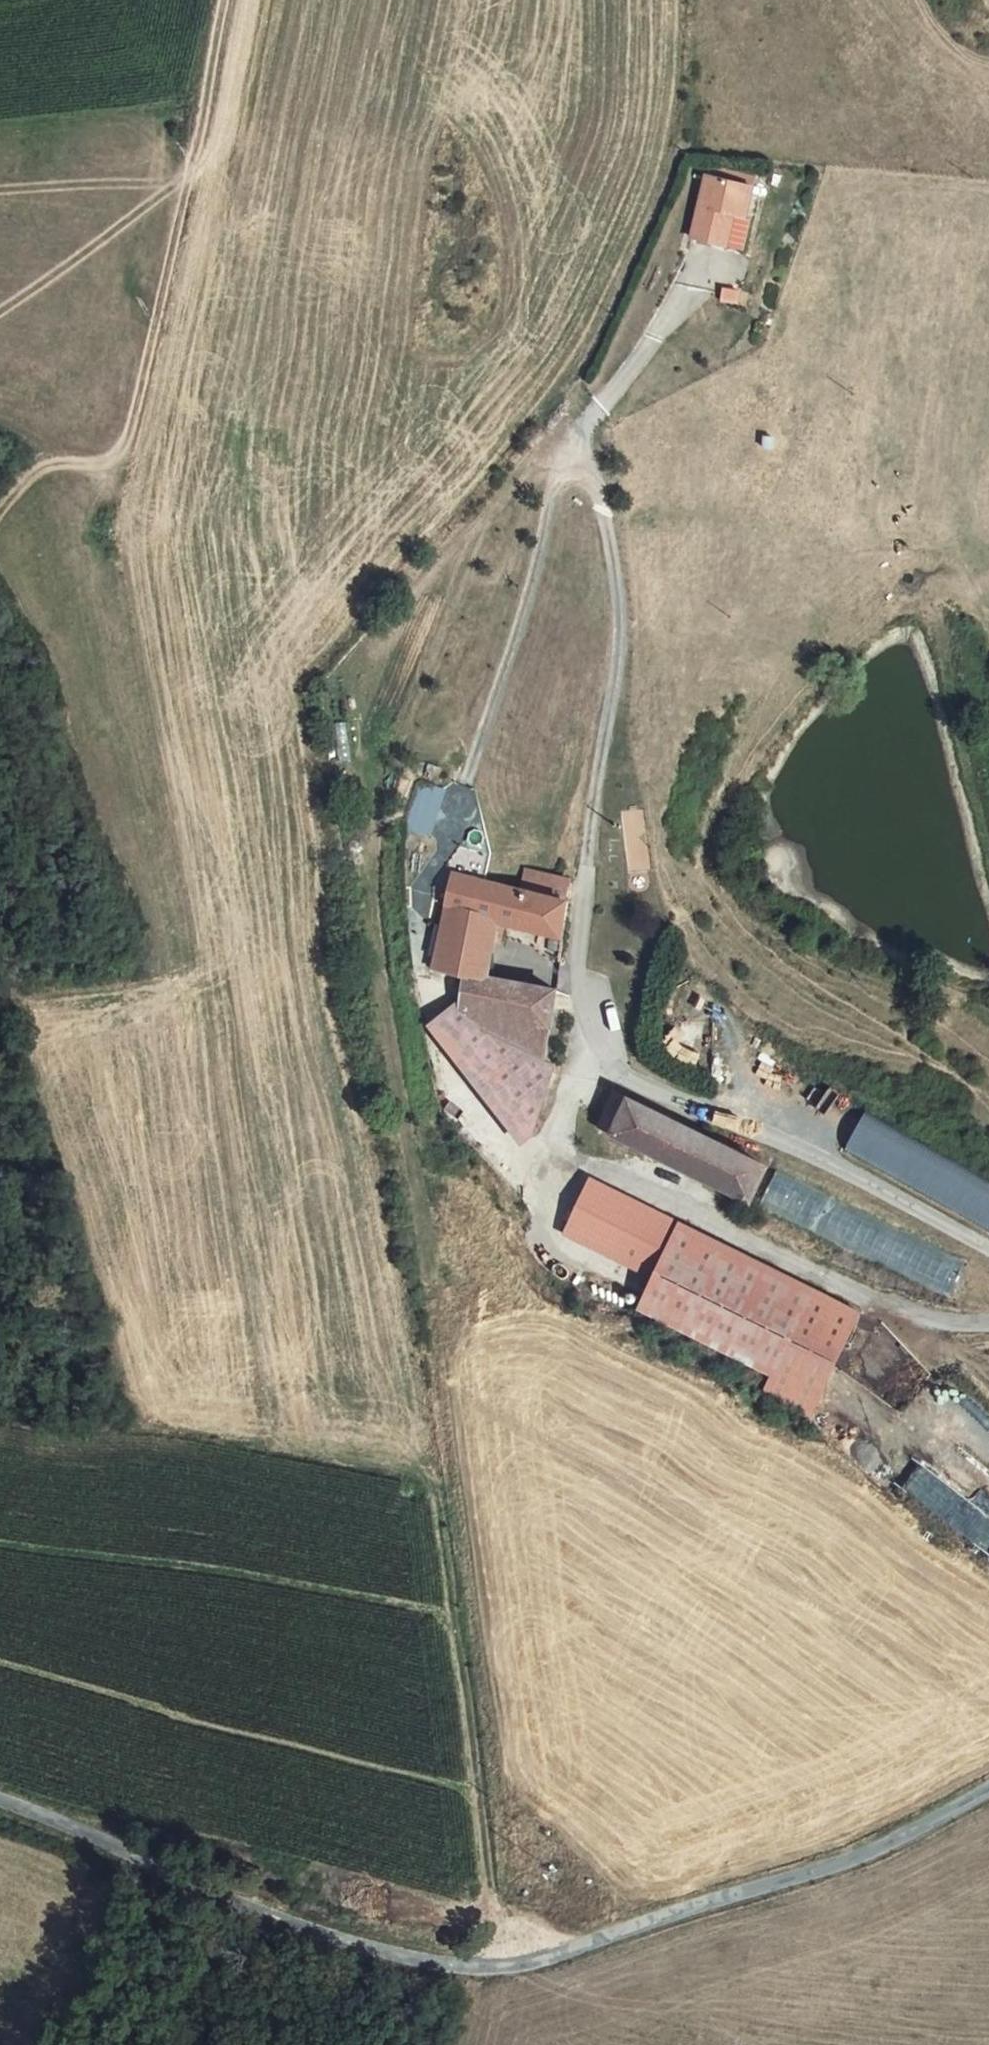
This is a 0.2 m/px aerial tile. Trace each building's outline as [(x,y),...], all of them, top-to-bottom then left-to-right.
[(758,208),(712,197),(696,261),(731,270),(736,250),(747,253),(751,238),(758,208)] [(736,250),(731,270),(752,275),(761,241),(751,238),(747,253),(736,250)] [(437,835),(449,786),(416,778),(404,827),(437,835)] [(458,907),(497,919),(560,933),(569,877),(542,874),(540,881),(524,879),(521,892),(450,874),(447,900),(458,907)] [(541,996),(544,979),(486,977),(497,919),(458,907),(445,970),(462,974),(466,999),(416,1031),(497,1146),(497,1145),(498,1145),(499,1145),(500,1146),(501,1146),(502,1146),(503,1147),(504,1148),(505,1149),(505,1150),(505,1151),(505,1152),(505,1153),(505,1154),(505,1155),(504,1156),(514,1144),(531,1053),(536,1022),(541,996)] [(766,1167),(616,1094),(600,1127),(750,1200),(766,1167)] [(988,1220),(988,1172),(863,1116),(845,1155),(988,1220)] [(758,1214),(954,1287),(967,1251),(772,1177),(758,1214)] [(860,1313),(592,1179),(564,1234),(653,1278),(638,1308),(774,1376),(764,1396),(807,1418),(860,1313)]
